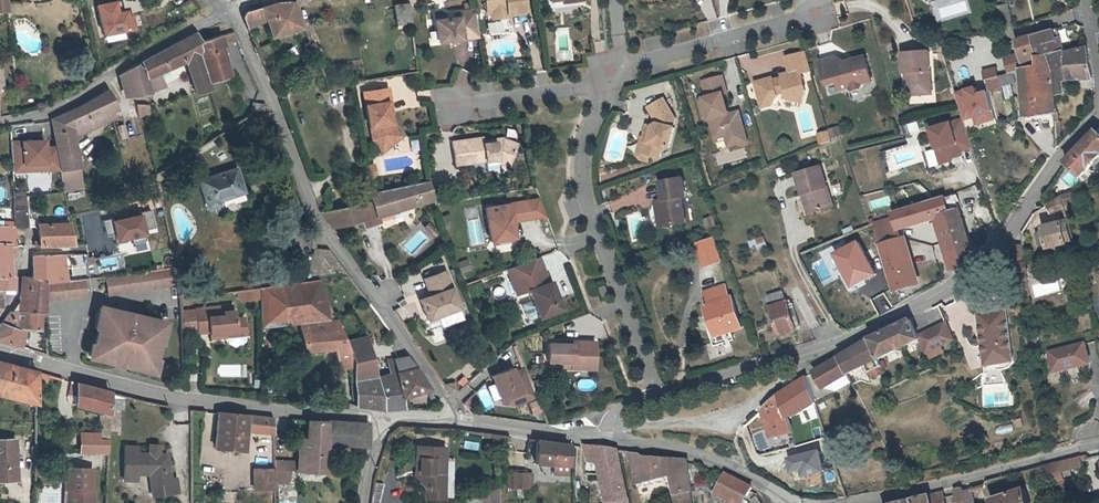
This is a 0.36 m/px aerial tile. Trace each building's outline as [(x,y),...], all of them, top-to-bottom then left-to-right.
[(194,0),(189,0),(180,5),(185,15),(198,8),(194,0)] [(506,11),(506,14),(507,14),(525,11),(524,0),(484,0),(486,13),(487,13),(490,13),(506,11)] [(125,33),(136,31),(133,11),(120,13),(118,2),(97,5),(102,41),(126,38),(125,33)] [(292,2),(291,2),(278,3),(246,13),(242,18),(247,28),(256,23),(264,20),(271,37),(300,28),(293,5),(292,2)] [(409,3),(394,5),(396,25),(411,23),(409,3)] [(1008,4),(996,8),(1003,31),(1013,25),(1008,4)] [(455,18),(434,20),(437,42),(451,40),(457,40),(478,37),(476,21),(474,10),(469,10),(465,11),(458,12),(458,17),(455,18)] [(490,19),(507,16),(507,14),(506,14),(506,11),(490,13),(490,19)] [(307,39),(314,37),(310,25),(303,28),(307,39)] [(1044,32),(1034,35),(1039,56),(1049,54),(1065,50),(1062,37),(1059,29),(1044,32)] [(229,41),(237,38),(233,31),(226,34),(229,41)] [(142,63),(151,88),(161,84),(157,71),(164,69),(172,66),(179,62),(186,58),(197,91),(212,88),(209,79),(199,42),(196,32),(142,63)] [(1039,56),(1034,35),(1015,41),(1021,69),(1040,64),(1038,56),(1039,56)] [(199,42),(209,79),(229,74),(218,37),(218,36),(199,42)] [(267,45),(255,49),(260,62),(272,57),(267,45)] [(1049,54),(1056,95),(1067,93),(1066,80),(1094,78),(1088,46),(1066,52),(1065,50),(1049,54)] [(904,52),(905,72),(906,72),(911,72),(911,77),(910,77),(910,78),(911,94),(932,93),(929,50),(904,52)] [(773,82),(772,76),(755,81),(762,107),(772,104),(777,95),(776,93),(786,91),(784,97),(802,102),(805,89),(800,73),(808,71),(803,52),(785,57),(790,72),(781,74),(783,80),(773,82)] [(1040,64),(1021,69),(1022,71),(1026,118),(1042,116),(1042,110),(1058,108),(1056,95),(1049,54),(1039,56),(1038,56),(1040,64)] [(848,63),(844,61),(838,63),(836,57),(821,61),(827,84),(839,81),(841,89),(850,86),(853,88),(861,86),(863,82),(872,80),(864,55),(852,59),(852,61),(848,63)] [(142,63),(126,72),(129,85),(132,94),(151,90),(151,88),(142,63)] [(983,82),(987,81),(1000,77),(998,68),(984,72),(985,76),(982,77),(983,82)] [(129,85),(126,72),(120,76),(124,87),(129,85)] [(748,141),(739,111),(729,114),(723,94),(727,93),(722,75),(703,81),(707,98),(700,100),(703,110),(708,108),(710,116),(715,132),(725,129),(726,136),(730,146),(748,141)] [(997,125),(992,92),(981,94),(980,88),(960,91),(966,129),(997,125)] [(49,118),(53,141),(71,134),(73,133),(70,125),(106,109),(113,106),(110,97),(105,90),(84,103),(78,107),(49,118)] [(373,141),(382,153),(390,147),(387,144),(393,139),(389,134),(388,127),(392,126),(391,125),(390,115),(388,105),(391,104),(388,91),(364,95),(370,130),(371,130),(373,141)] [(644,153),(651,155),(660,157),(662,151),(667,148),(670,148),(675,127),(674,127),(676,118),(664,98),(648,107),(656,120),(658,123),(653,126),(649,125),(647,124),(644,137),(647,142),(644,153)] [(151,115),(150,104),(138,105),(139,116),(151,115)] [(1059,114),(1058,108),(1042,110),(1042,116),(1058,114),(1059,114)] [(70,125),(73,133),(111,118),(106,109),(70,125)] [(962,118),(928,129),(940,167),(954,163),(953,161),(962,158),(961,154),(972,150),(962,118)] [(911,133),(920,130),(918,122),(909,125),(911,133)] [(117,140),(128,137),(125,124),(114,127),(117,140)] [(393,139),(387,144),(390,147),(401,138),(395,131),(394,125),(391,125),(392,126),(388,127),(389,134),(393,139)] [(830,130),(833,139),(841,137),(838,127),(830,130)] [(725,129),(715,132),(716,139),(726,136),(725,129)] [(828,130),(819,133),(821,143),(831,140),(828,130)] [(1098,131),(1067,163),(1082,177),(1098,159),(1098,132),(1098,131)] [(58,168),(58,169),(76,166),(71,134),(53,141),(54,146),(58,168)] [(641,159),(650,161),(651,155),(644,153),(647,142),(644,137),(642,136),(638,153),(641,159)] [(455,166),(485,161),(499,159),(509,163),(517,144),(502,138),(495,139),(495,142),(483,144),(483,141),(482,138),(451,143),(455,166)] [(10,170),(58,168),(54,146),(42,147),(42,140),(9,141),(10,170)] [(507,167),(509,163),(499,159),(485,161),(486,165),(498,163),(507,167)] [(60,180),(66,179),(78,176),(76,166),(58,169),(60,180)] [(374,166),(365,168),(367,180),(376,178),(374,166)] [(795,175),(808,215),(834,207),(821,167),(795,175)] [(244,193),(236,170),(201,182),(210,209),(219,206),(218,201),(244,193)] [(686,225),(681,197),(686,196),(683,178),(657,183),(660,201),(653,202),(658,230),(686,225)] [(428,184),(369,196),(372,204),(373,204),(377,216),(433,199),(428,184)] [(1079,193),(1065,196),(1067,202),(1072,200),(1073,204),(1081,202),(1079,193)] [(13,195),(14,226),(36,226),(36,210),(27,210),(26,195),(13,195)] [(1067,202),(1065,196),(1050,204),(1054,213),(1068,209),(1067,202)] [(481,209),(488,245),(514,241),(511,225),(545,219),(538,198),(481,209)] [(881,222),(875,225),(895,294),(916,289),(899,232),(940,220),(953,270),(958,274),(973,261),(954,198),(893,218),(894,219),(887,220),(881,222)] [(377,216),(373,204),(372,204),(354,208),(359,223),(362,230),(379,223),(377,216)] [(354,208),(322,214),(330,228),(359,223),(354,208)] [(153,211),(143,212),(146,234),(156,233),(153,211)] [(116,243),(145,238),(142,216),(113,220),(116,243)] [(382,226),(396,224),(395,216),(381,219),(382,226)] [(714,216),(704,219),(707,230),(717,227),(714,216)] [(74,243),(70,223),(44,223),(44,220),(40,221),(40,226),(42,226),(42,244),(74,243)] [(106,235),(113,234),(112,220),(104,221),(106,235)] [(1050,249),(1077,243),(1071,221),(1045,226),(1046,229),(1044,229),(1040,235),(1042,243),(1047,247),(1050,246),(1050,249)] [(428,224),(424,228),(430,234),(434,230),(428,224)] [(9,244),(15,244),(15,245),(16,245),(14,226),(0,226),(0,274),(1,275),(1,288),(1,302),(7,302),(15,291),(14,275),(11,275),(9,244)] [(705,267),(720,262),(713,240),(698,245),(705,267)] [(33,261),(33,266),(37,267),(37,277),(48,277),(48,283),(65,282),(63,253),(34,255),(33,261)] [(540,256),(505,269),(517,294),(529,290),(539,317),(561,309),(551,281),(548,282),(540,256)] [(467,259),(455,263),(459,273),(470,269),(467,259)] [(175,270),(174,270),(147,273),(107,276),(109,296),(178,289),(175,270)] [(432,294),(431,295),(421,299),(429,319),(461,307),(447,270),(429,277),(434,290),(432,294)] [(48,277),(37,277),(33,277),(23,276),(23,291),(22,295),(21,299),(13,311),(19,313),(26,312),(47,308),(48,302),(48,283),(48,277)] [(434,290),(429,277),(425,278),(431,295),(432,294),(434,290)] [(48,283),(48,302),(90,298),(88,279),(65,282),(48,283)] [(338,317),(320,280),(263,288),(262,328),(338,317)] [(709,302),(708,302),(708,305),(707,306),(717,336),(744,327),(734,296),(731,297),(727,285),(706,292),(709,302)] [(600,288),(604,297),(610,295),(606,286),(600,288)] [(245,290),(247,300),(256,299),(255,289),(245,290)] [(780,335),(797,330),(796,327),(801,326),(793,303),(792,304),(790,299),(789,300),(786,290),(770,295),(773,305),(772,305),(780,335)] [(95,343),(92,342),(89,356),(159,373),(163,358),(160,357),(163,342),(167,343),(172,319),(102,303),(95,327),(99,328),(95,343)] [(398,310),(403,321),(412,317),(406,306),(398,310)] [(238,333),(239,336),(249,335),(247,319),(238,320),(237,311),(226,312),(226,307),(198,310),(200,329),(201,334),(212,333),(212,336),(238,333)] [(26,312),(19,313),(13,311),(0,325),(0,326),(0,340),(17,345),(20,326),(42,328),(43,314),(47,314),(47,308),(26,312)] [(978,315),(983,347),(988,346),(991,367),(1016,362),(1006,309),(978,315)] [(198,310),(184,311),(184,331),(200,329),(198,310)] [(354,358),(350,339),(340,319),(301,323),(302,332),(307,352),(335,347),(341,369),(354,366),(354,358)] [(841,356),(850,374),(921,339),(918,334),(920,333),(916,324),(914,325),(911,319),(883,334),(841,356)] [(229,339),(231,344),(236,348),(244,347),(248,343),(249,337),(249,335),(239,336),(238,333),(212,336),(212,339),(229,337),(229,339)] [(354,358),(354,366),(356,406),(385,409),(380,387),(399,382),(397,373),(379,377),(377,355),(369,336),(350,339),(354,358)] [(564,344),(548,343),(547,361),(560,362),(571,362),(571,368),(594,369),(595,346),(582,346),(582,341),(572,341),(571,344),(564,344)] [(1086,341),(1048,350),(1053,372),(1091,363),(1086,341)] [(987,367),(991,367),(988,346),(983,347),(987,367)] [(814,373),(823,389),(835,392),(853,382),(850,374),(841,356),(838,357),(814,373)] [(397,373),(416,369),(409,358),(394,360),(397,373)] [(37,371),(0,362),(0,380),(17,384),(16,399),(37,404),(37,379),(37,371)] [(511,405),(532,396),(521,368),(511,372),(509,368),(489,376),(498,399),(507,396),(511,405)] [(399,382),(402,398),(431,391),(416,369),(397,373),(399,382)] [(807,377),(781,393),(763,409),(767,422),(770,421),(777,438),(793,433),(788,418),(798,415),(816,403),(807,377)] [(0,380),(0,395),(16,399),(17,384),(0,380)] [(111,392),(76,382),(76,395),(76,404),(101,411),(100,435),(81,433),(80,454),(108,454),(111,392)] [(380,387),(385,409),(385,410),(405,408),(402,398),(399,382),(380,387)] [(449,396),(455,392),(453,385),(442,386),(449,396)] [(511,405),(507,396),(498,399),(503,403),(511,405)] [(246,431),(274,433),(274,417),(219,412),(216,448),(245,450),(246,431)] [(324,473),(327,442),(329,420),(309,419),(308,420),(307,438),(299,437),(296,471),(324,473)] [(329,420),(327,442),(368,446),(369,424),(329,420)] [(568,476),(568,466),(569,466),(570,444),(536,440),(535,464),(554,465),(553,475),(568,476)] [(17,482),(16,441),(0,441),(0,482),(17,482)] [(465,441),(464,448),(478,450),(479,443),(465,441)] [(136,469),(148,469),(154,469),(155,482),(150,483),(151,495),(177,492),(175,478),(168,479),(165,453),(157,453),(158,446),(149,446),(149,452),(136,452),(136,445),(124,445),(123,478),(136,478),(136,469)] [(620,451),(585,446),(588,459),(598,459),(608,502),(630,502),(620,451)] [(423,488),(438,489),(439,474),(443,475),(443,448),(415,447),(414,462),(418,467),(418,483),(423,488)] [(648,459),(642,455),(633,454),(638,486),(672,478),(678,500),(678,502),(693,502),(686,463),(681,462),(677,461),(672,461),(648,459)] [(1047,466),(1054,484),(1061,483),(1074,479),(1072,471),(1084,467),(1082,457),(1047,466)] [(275,467),(254,468),(254,489),(276,489),(275,467)] [(66,489),(69,489),(69,502),(96,502),(96,490),(93,489),(94,469),(67,469),(66,489)] [(531,483),(536,483),(536,473),(517,473),(517,489),(531,489),(531,483)] [(732,502),(745,502),(753,488),(727,475),(716,495),(732,502)] [(438,489),(423,488),(423,498),(442,498),(442,489),(438,489)] [(480,495),(483,502),(499,502),(500,488),(480,495)] [(963,490),(963,488),(955,489),(958,502),(967,502),(963,490)] [(967,502),(974,502),(970,489),(963,490),(967,502)] [(1026,489),(992,500),(993,502),(1030,502),(1026,489)] [(946,492),(897,502),(945,502),(943,498),(947,497),(946,492)]
